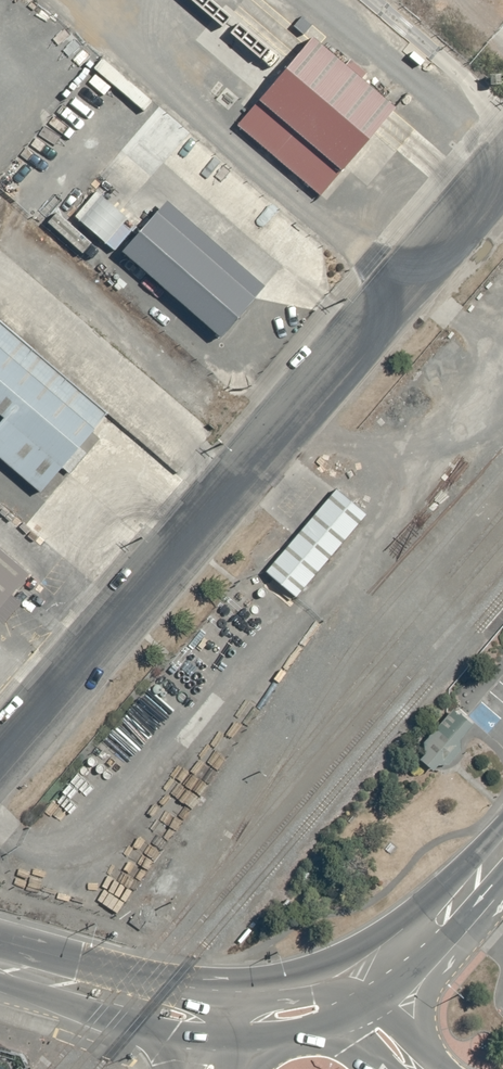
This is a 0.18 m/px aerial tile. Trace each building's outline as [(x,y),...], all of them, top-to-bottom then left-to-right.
[(393,106),(309,37),(256,102),(339,171),(393,106)] [(253,296),(154,214),(118,257),(217,340),(253,296)] [(0,328),(0,461),(17,475),(83,396),(0,328)] [(365,516),(335,491),(265,574),(294,600),(365,516)] [(473,725),(451,709),(422,743),(422,753),(419,760),(433,771),(436,766),(445,765),(459,755),(457,743),(473,725)]
